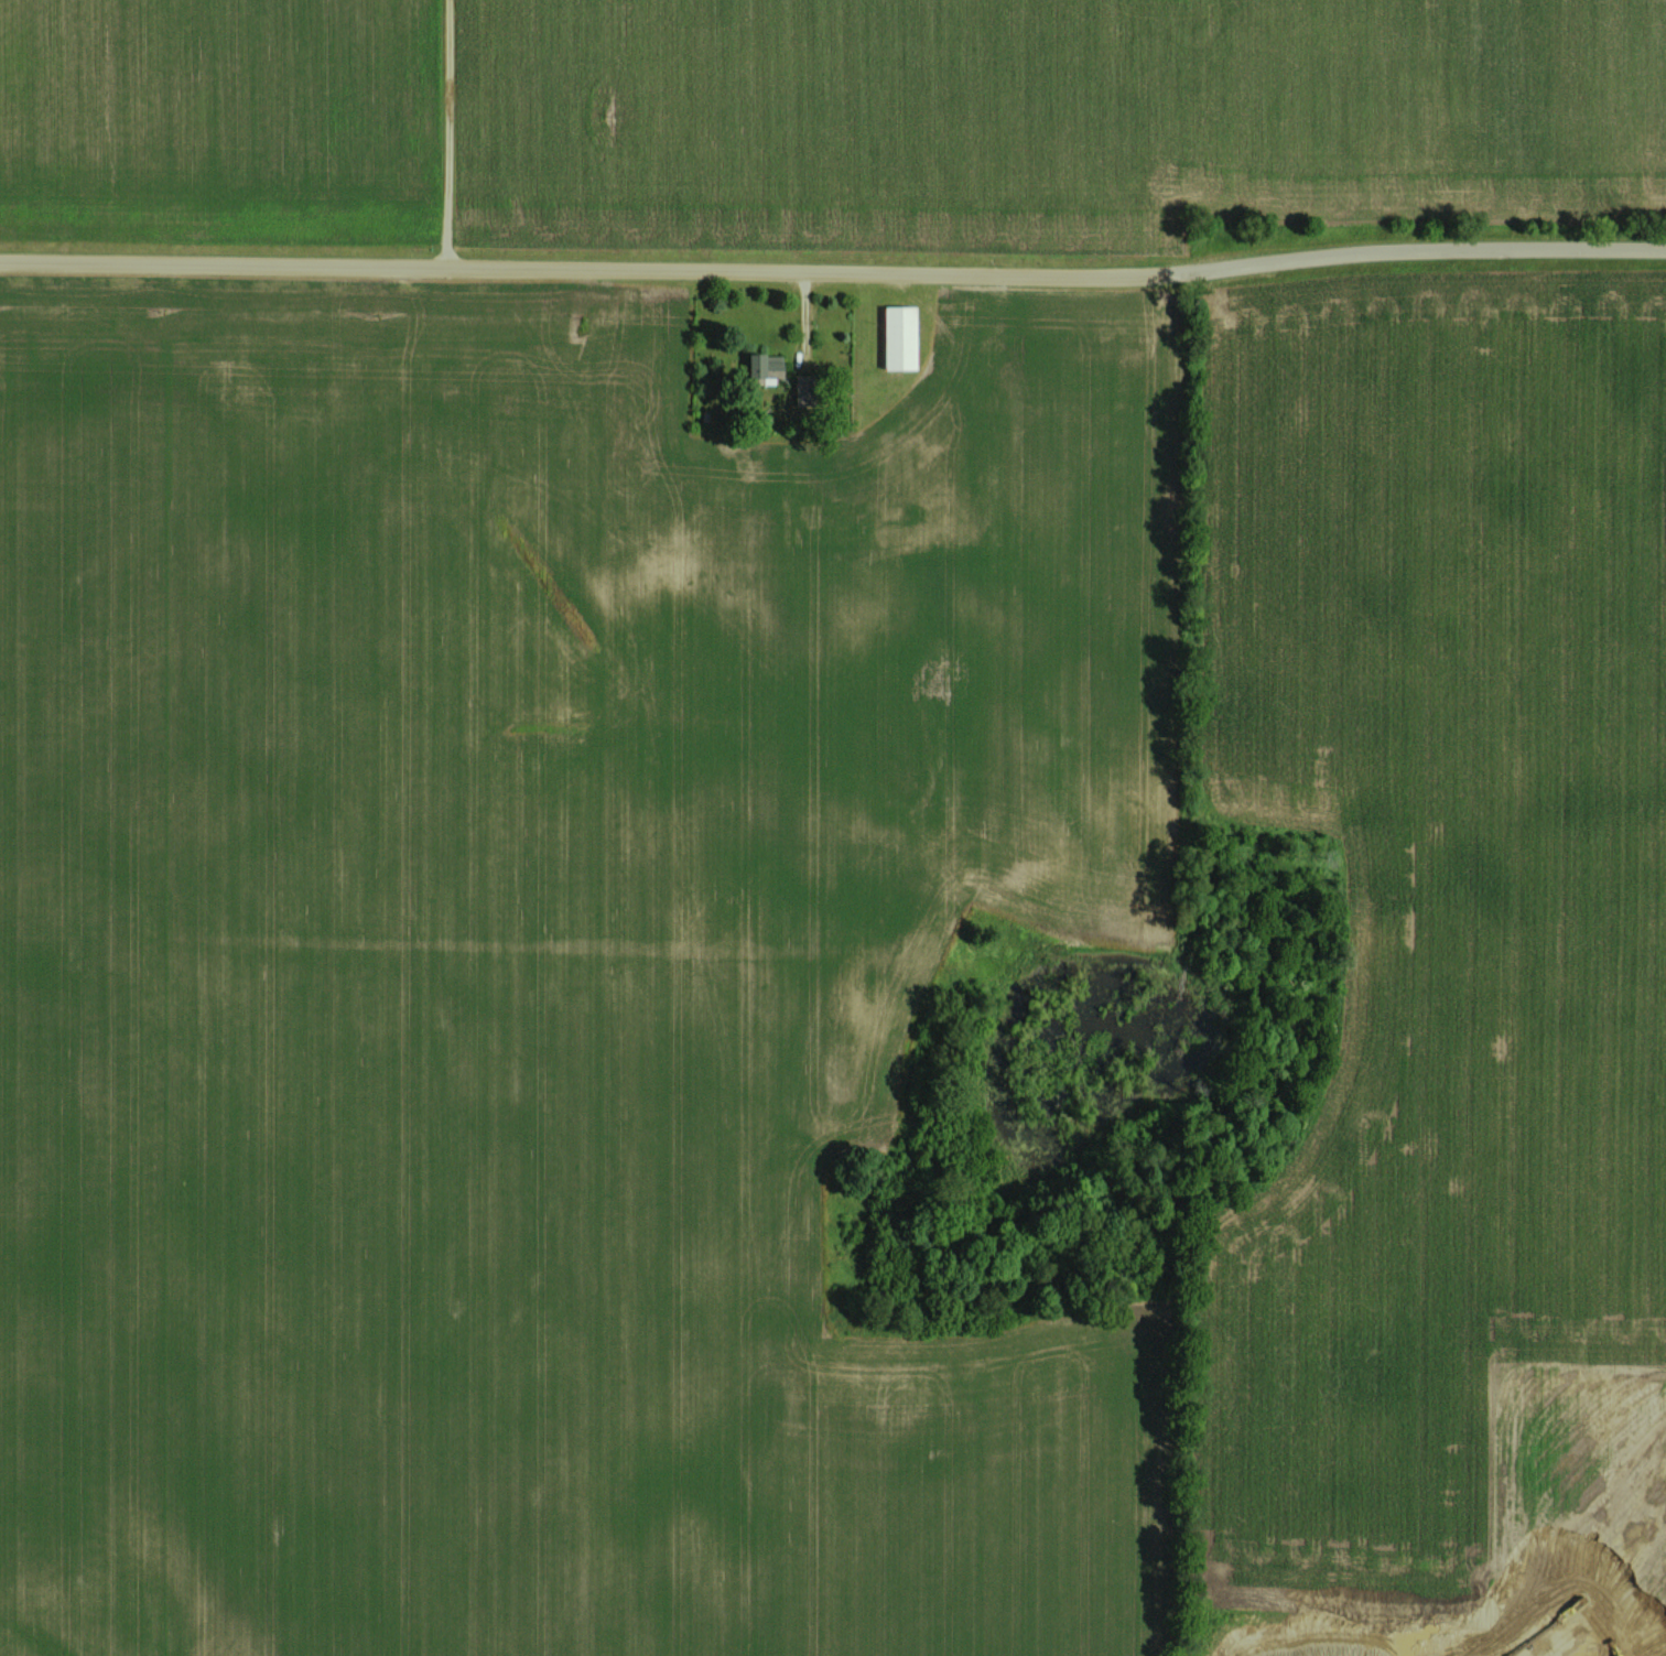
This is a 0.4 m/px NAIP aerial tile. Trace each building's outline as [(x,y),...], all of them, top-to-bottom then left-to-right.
[(883,369),(915,369),(915,306),(883,306),(883,369)] [(749,382),(782,382),(782,354),(749,354),(749,382)] [(794,405),(814,405),(814,374),(794,374),(794,405)]
